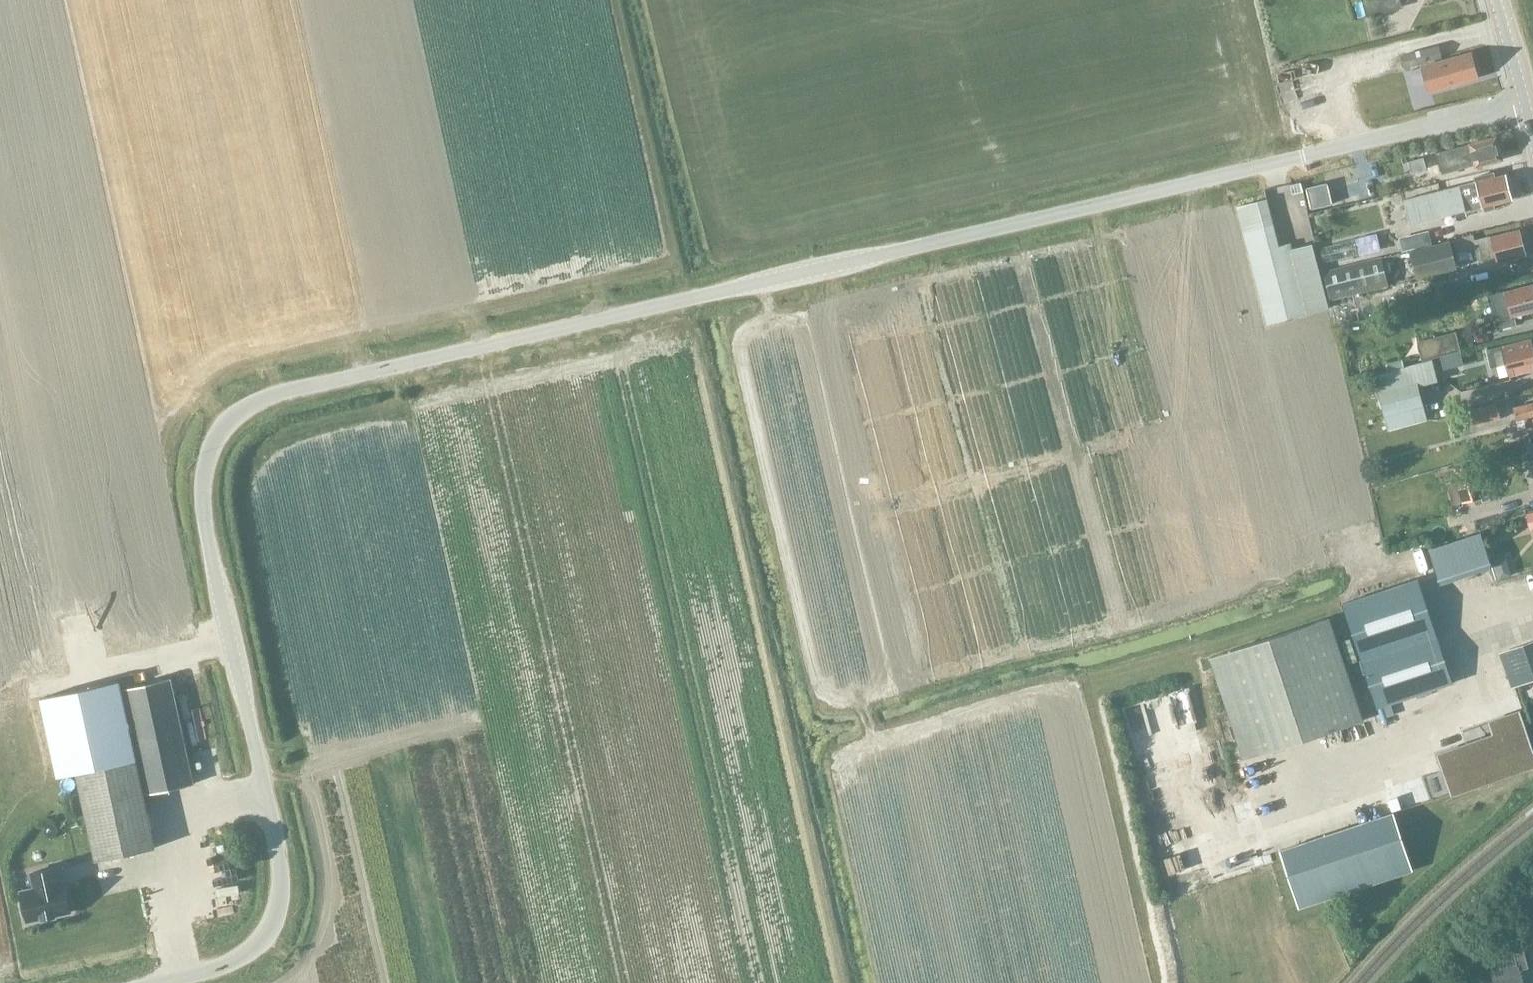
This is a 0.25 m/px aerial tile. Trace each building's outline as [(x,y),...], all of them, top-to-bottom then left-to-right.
[(1401,7),(1399,0),(1364,0),(1369,16),(1401,7)] [(1406,67),(1441,57),(1438,45),(1403,56),(1406,67)] [(1433,90),(1478,77),(1471,52),(1426,65),(1433,90)] [(1476,166),(1501,159),(1495,137),(1437,153),(1442,172),(1459,168),(1458,164),(1474,159),(1476,166)] [(1411,174),(1428,170),(1424,157),(1407,161),(1411,174)] [(1506,175),(1404,201),(1410,225),(1450,215),(1450,214),(1465,210),(1465,212),(1484,207),(1485,211),(1494,208),(1493,204),(1512,199),(1506,175)] [(1265,198),(1236,206),(1267,325),(1328,309),(1311,243),(1290,248),(1289,243),(1277,246),(1265,198)] [(1391,245),(1417,238),(1414,225),(1387,232),(1391,245)] [(1481,266),(1526,254),(1520,230),(1475,241),(1474,234),(1453,240),(1456,252),(1476,247),(1481,266)] [(1353,237),(1319,246),(1323,263),(1358,254),(1353,237)] [(1417,278),(1456,268),(1449,241),(1411,250),(1417,278)] [(1331,300),(1388,286),(1381,258),(1324,272),(1331,300)] [(1495,321),(1497,329),(1516,324),(1514,316),(1532,311),(1532,284),(1489,296),(1495,321)] [(1416,341),(1421,363),(1432,360),(1432,359),(1460,352),(1456,332),(1416,341)] [(1506,363),(1509,376),(1532,370),(1532,343),(1532,344),(1531,339),(1487,350),(1491,367),(1506,363)] [(1432,360),(1421,363),(1413,365),(1374,375),(1388,430),(1427,419),(1418,386),(1437,381),(1432,360)] [(1532,402),(1532,403),(1513,408),(1516,420),(1532,416),(1532,402)] [(1469,425),(1501,418),(1497,404),(1466,412),(1466,413),(1449,417),(1452,429),(1469,424),(1469,425)] [(1453,468),(1457,483),(1447,486),(1452,506),(1484,496),(1474,462),(1453,468)] [(1481,532),(1429,550),(1438,580),(1491,563),(1481,532)] [(1342,605),(1361,662),(1437,637),(1418,580),(1342,605)] [(1364,720),(1330,618),(1209,658),(1244,760),(1364,720)] [(1452,682),(1437,637),(1361,662),(1376,707),(1452,682)] [(1512,649),(1499,654),(1510,687),(1532,680),(1532,642),(1512,649)] [(122,680),(41,698),(58,777),(78,772),(97,860),(156,847),(145,795),(194,784),(171,678),(124,689),(122,680)] [(1438,754),(1452,795),(1532,767),(1532,753),(1519,711),(1489,721),(1493,734),(1438,754)] [(1393,812),(1280,849),(1299,907),(1412,870),(1393,812)] [(35,888),(21,891),(28,921),(43,918),(43,919),(45,918),(54,916),(56,916),(56,915),(70,912),(64,882),(61,883),(57,867),(32,873),(35,888)] [(1522,982),(1523,979),(1521,979),(1522,976),(1520,975),(1521,972),(1519,971),(1519,970),(1518,968),(1527,966),(1524,952),(1514,955),(1514,954),(1489,960),(1492,973),(1491,973),(1494,982),(1523,982),(1522,982)]
